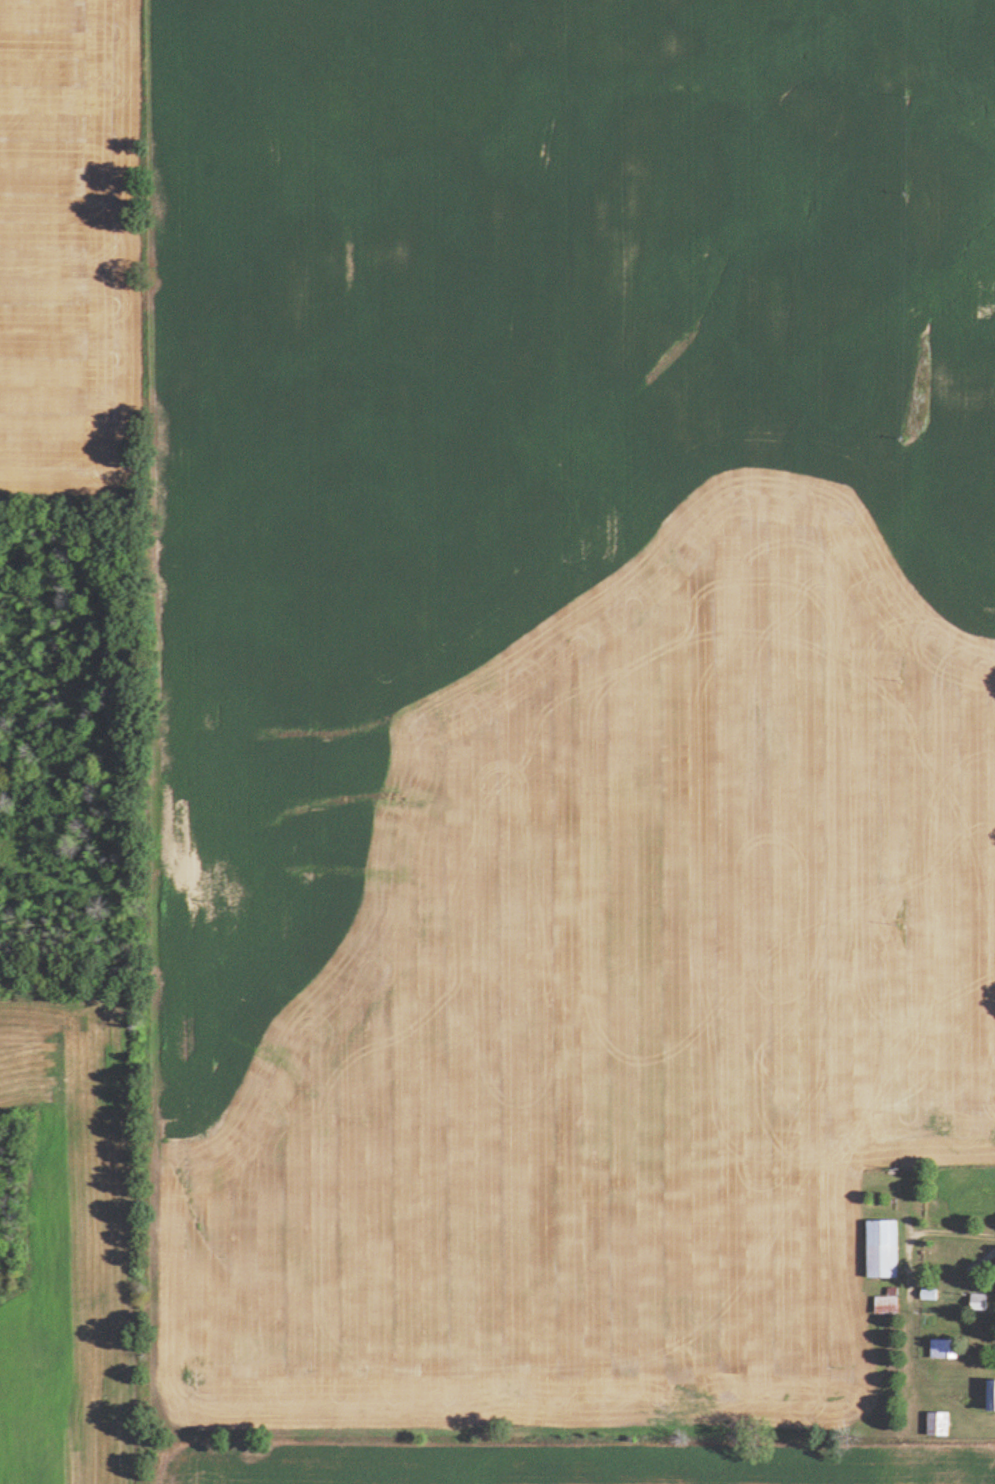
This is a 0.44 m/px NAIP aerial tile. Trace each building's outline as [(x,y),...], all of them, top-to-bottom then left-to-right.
[(869,1277),(898,1277),(898,1219),(869,1219),(869,1277)] [(875,1296),(875,1314),(898,1314),(898,1288),(889,1288),(889,1296),(875,1296)] [(988,1294),(973,1294),(973,1310),(988,1310),(988,1294)] [(931,1358),(957,1358),(957,1340),(931,1340),(931,1358)] [(950,1411),(928,1411),(928,1434),(950,1434),(950,1411)]
